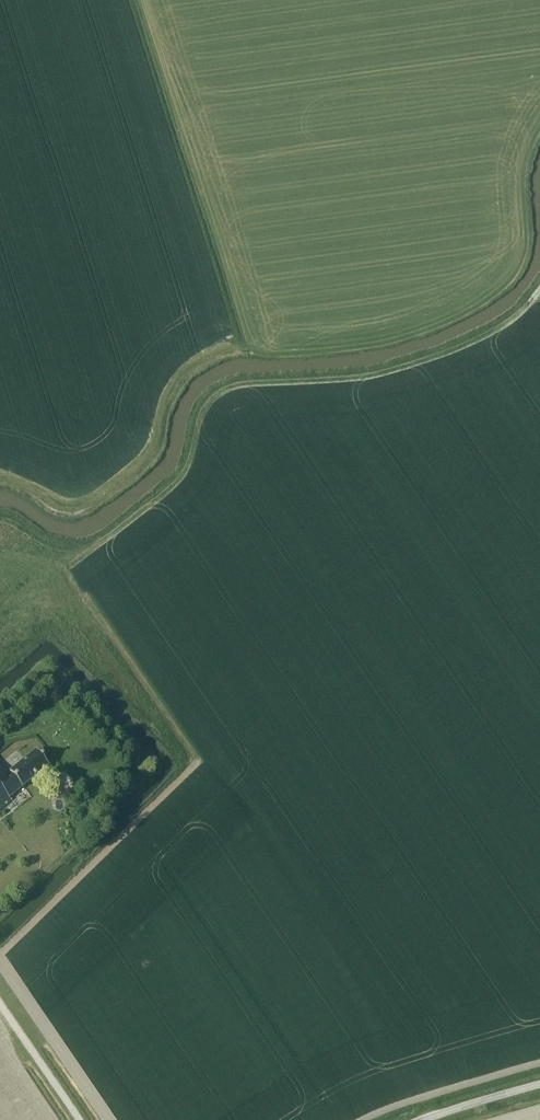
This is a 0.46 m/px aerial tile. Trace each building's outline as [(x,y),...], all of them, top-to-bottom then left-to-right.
[(12,801),(10,799),(49,767),(37,751),(8,774),(0,764),(0,811),(12,801)]
